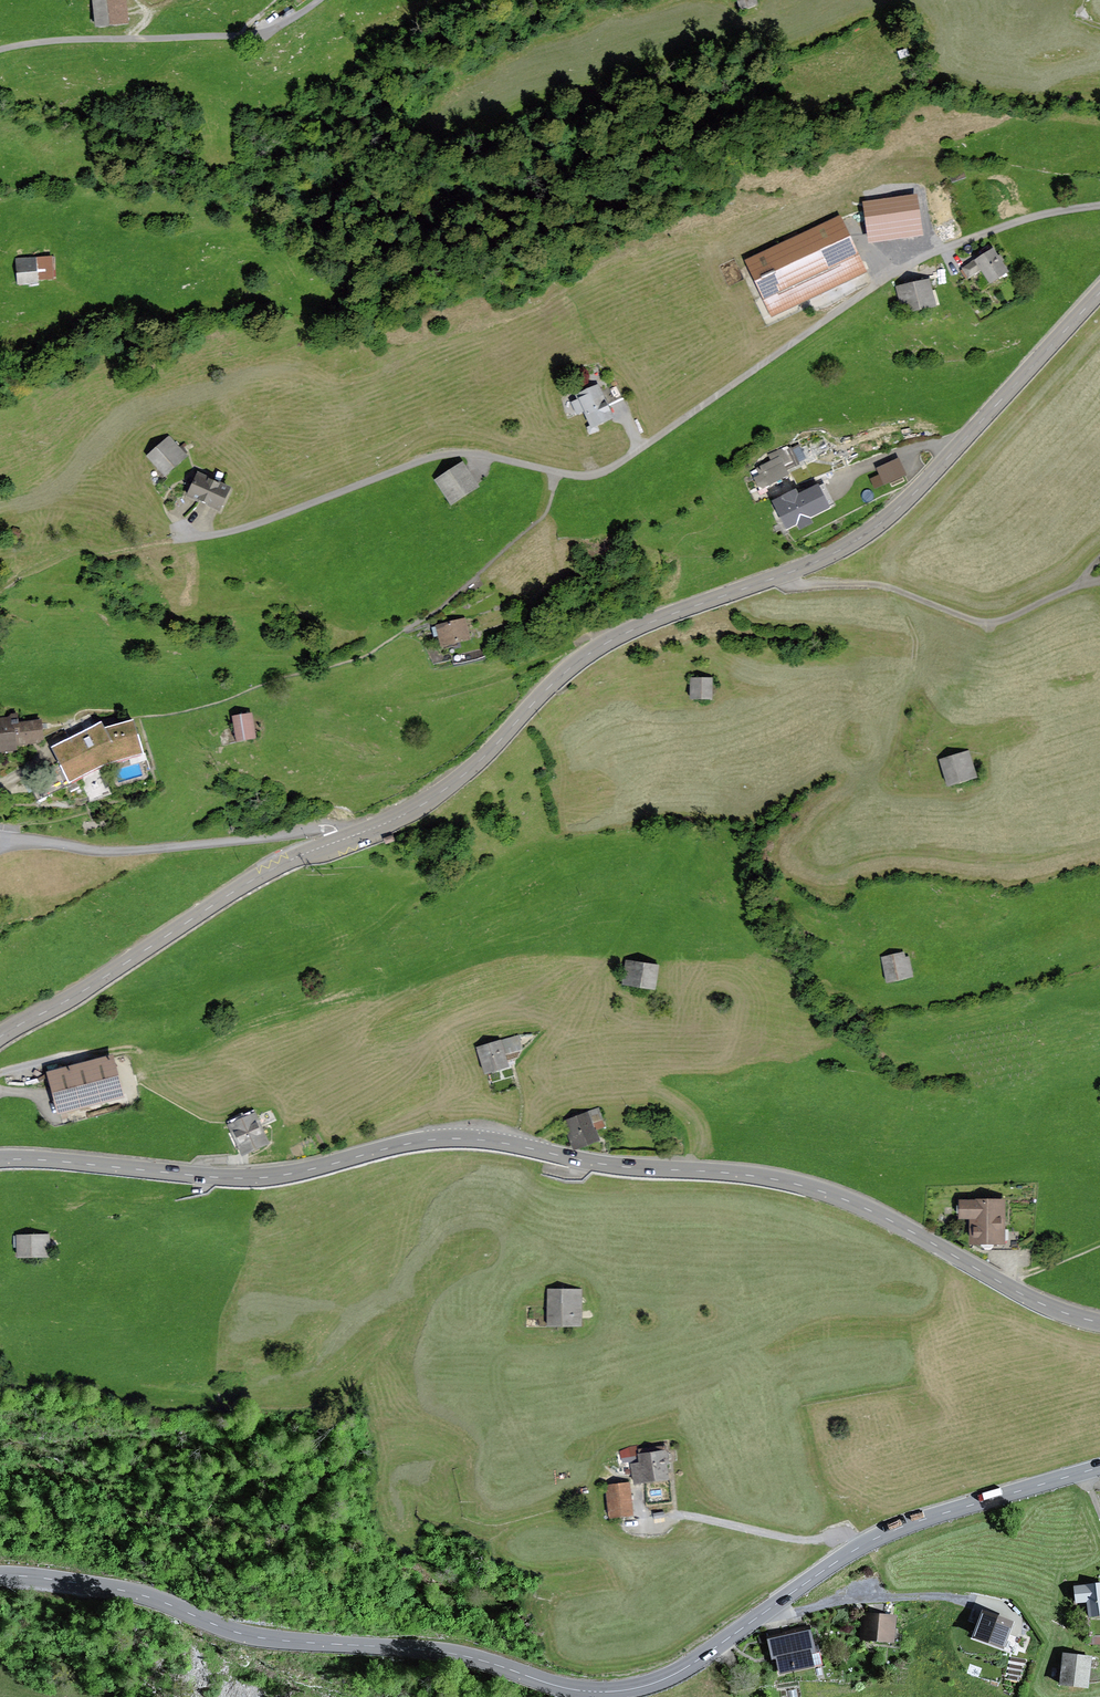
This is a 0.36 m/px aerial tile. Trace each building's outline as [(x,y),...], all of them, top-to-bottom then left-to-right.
[(91,27),(121,27),(121,0),(91,0),(91,27)] [(760,0),(739,0),(742,9),(761,3),(760,0)] [(841,220),(747,262),(771,316),(865,274),(841,220)] [(1006,274),(991,251),(974,262),(989,285),(1006,274)] [(51,257),(17,259),(18,282),(52,281),(51,257)] [(929,282),(898,289),(903,313),(935,306),(929,282)] [(600,387),(575,400),(590,427),(614,415),(600,387)] [(169,438),(146,456),(162,476),(185,458),(169,438)] [(788,454),(755,467),(763,487),(796,475),(788,454)] [(878,465),(881,473),(872,476),(876,487),(908,474),(902,456),(878,465)] [(465,465),(435,483),(450,507),(479,489),(465,465)] [(230,488),(199,473),(189,495),(220,509),(230,488)] [(822,487),(774,513),(784,531),(832,505),(822,487)] [(465,619),(437,626),(441,646),(470,638),(465,619)] [(713,682),(690,682),(690,704),(713,704),(713,682)] [(251,715),(231,717),(235,741),(254,739),(251,715)] [(0,724),(0,750),(41,747),(39,721),(0,724)] [(101,729),(52,751),(68,784),(110,761),(138,754),(133,723),(101,729)] [(969,752),(937,761),(944,787),(976,778),(969,752)] [(391,836),(380,841),(383,848),(394,844),(391,836)] [(908,953),(879,960),(885,985),(914,979),(908,953)] [(659,965),(626,959),(622,984),(655,990),(659,965)] [(503,1039),(477,1048),(486,1074),(512,1066),(503,1039)] [(112,1057),(44,1073),(54,1116),(121,1101),(112,1057)] [(590,1111),(566,1118),(574,1144),(598,1137),(590,1111)] [(256,1115),(229,1127),(241,1155),(268,1143),(256,1115)] [(1007,1203),(956,1205),(956,1223),(973,1223),(974,1250),(1008,1249),(1007,1203)] [(52,1234),(17,1235),(17,1260),(52,1259),(52,1234)] [(582,1289),(548,1289),(547,1325),(581,1326),(582,1289)] [(666,1450),(640,1452),(642,1483),(668,1482),(666,1450)] [(626,1480),(603,1484),(608,1514),(631,1511),(626,1480)] [(1071,1586),(1072,1603),(1089,1603),(1090,1616),(1099,1615),(1099,1584),(1071,1586)] [(897,1614),(864,1611),(861,1636),(894,1640),(897,1614)] [(1013,1622),(984,1612),(973,1640),(1002,1650),(1013,1622)] [(811,1629),(767,1640),(775,1670),(819,1660),(811,1629)] [(1091,1657),(1064,1652),(1059,1679),(1086,1684),(1091,1657)]
